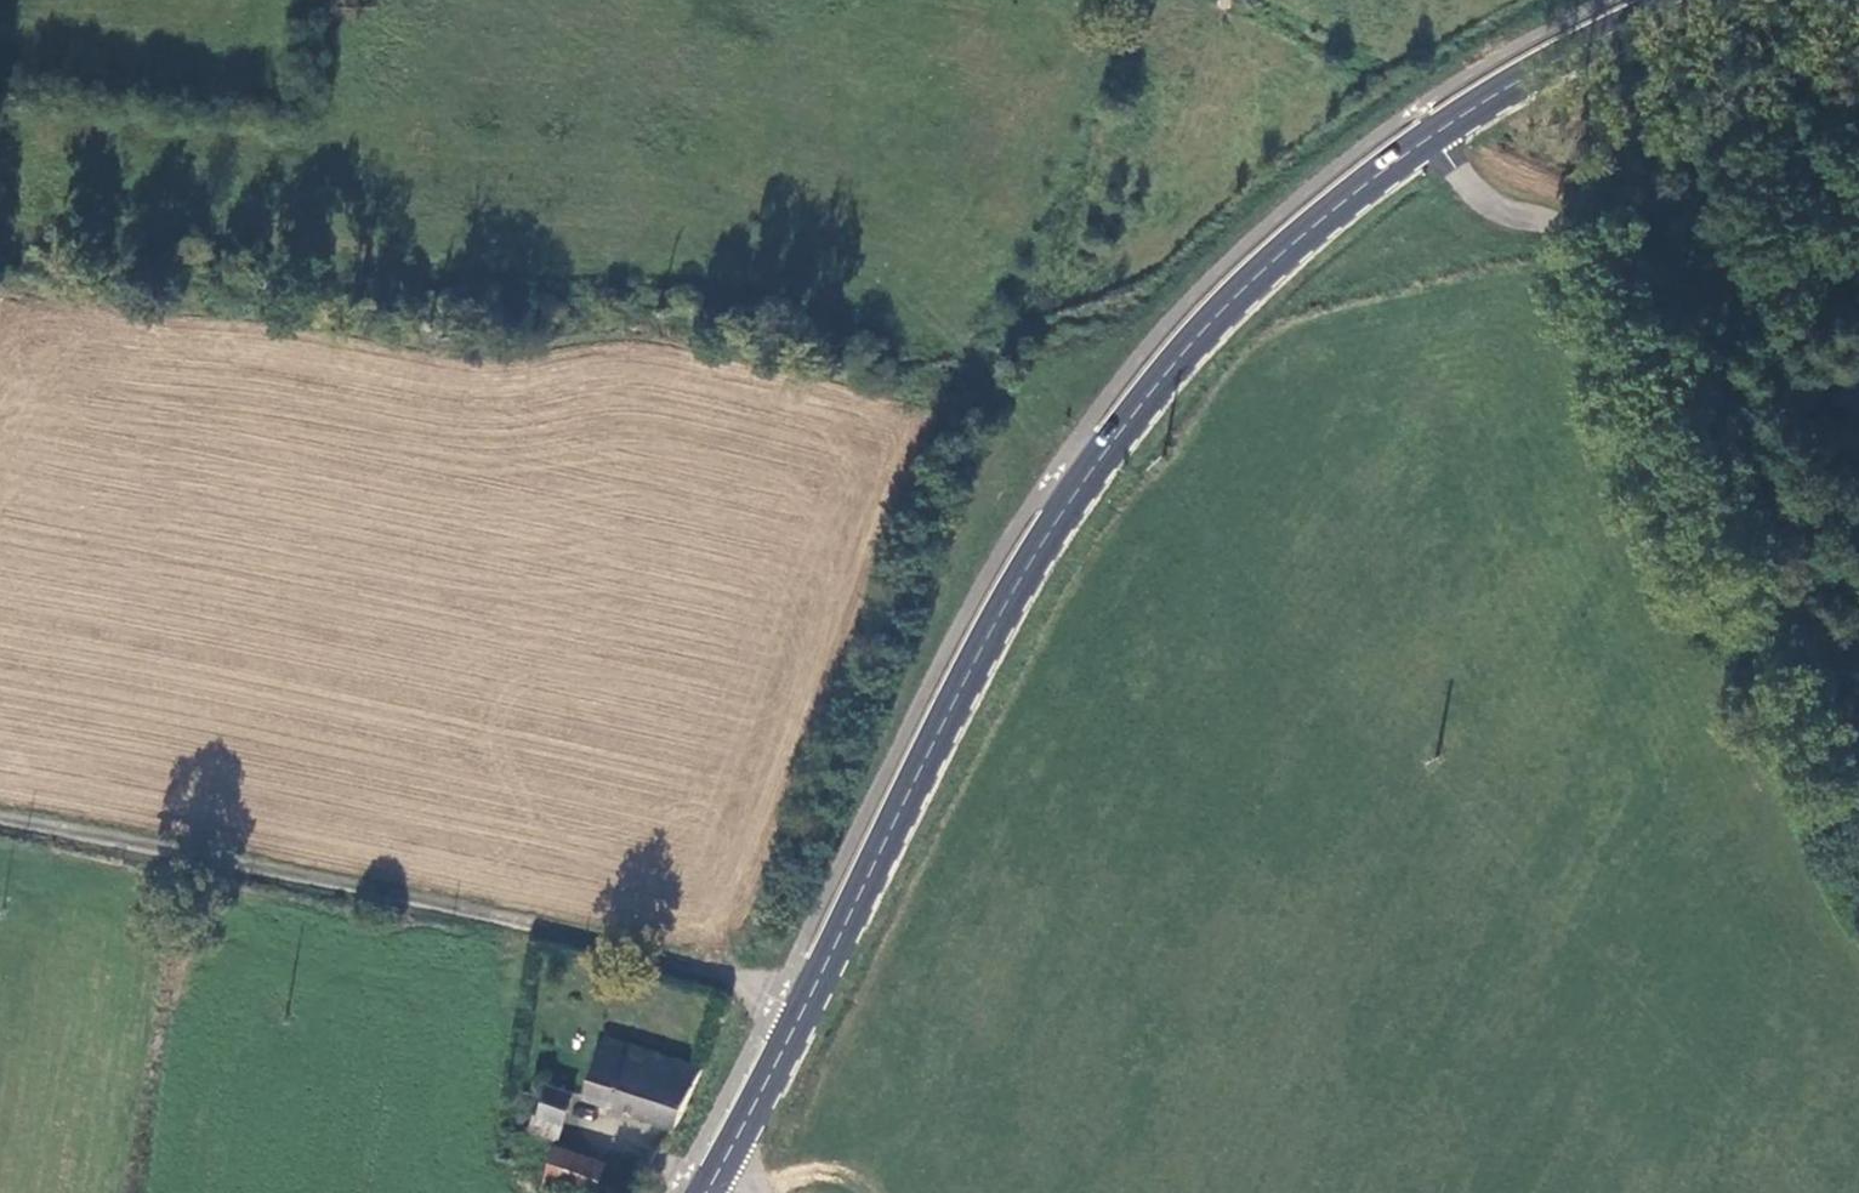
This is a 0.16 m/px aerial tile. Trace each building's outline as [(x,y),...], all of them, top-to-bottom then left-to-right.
[(684,1130),(701,1071),(600,1042),(583,1101),(684,1130)] [(528,1066),(511,1120),(541,1126),(556,1086),(539,1081),(541,1070),(528,1066)] [(595,1149),(539,1135),(526,1178),(579,1192),(582,1192),(595,1149)]
